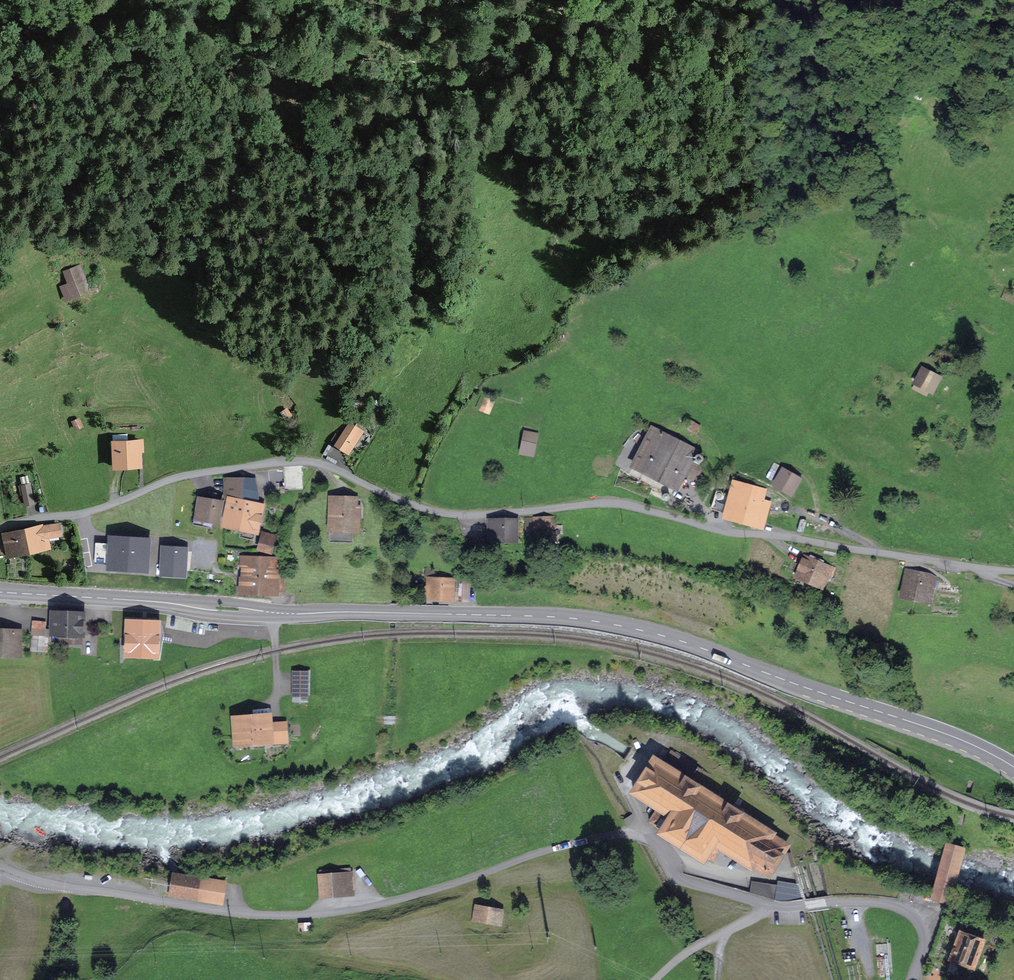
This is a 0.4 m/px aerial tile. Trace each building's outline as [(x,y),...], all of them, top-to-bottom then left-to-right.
[(62,287),(66,298),(88,289),(78,265),(64,271),(67,277),(73,275),(76,281),(62,287)] [(925,395),(928,389),(932,391),(939,378),(922,369),(913,388),(925,395)] [(486,395),(480,409),(488,412),(494,398),(486,395)] [(83,419),(75,424),(81,432),(88,427),(83,419)] [(691,421),(687,427),(696,433),(699,427),(691,421)] [(349,452),(353,446),(349,443),(358,429),(350,423),(336,443),(349,452)] [(652,428),(633,466),(664,482),(675,488),(695,450),(652,428)] [(526,433),(522,454),(532,456),(537,435),(526,433)] [(125,465),(124,461),(140,460),(139,450),(142,450),(142,440),(113,442),(114,466),(125,465)] [(272,468),(272,488),(303,487),(302,467),(272,468)] [(783,470),(775,483),(791,492),(798,479),(783,470)] [(252,495),(253,481),(243,480),(242,494),(236,494),(235,502),(229,501),(224,523),(243,527),(248,504),(260,505),(260,495),(252,495)] [(226,480),(225,500),(229,501),(235,502),(236,494),(242,494),(243,480),(226,480)] [(21,485),(25,504),(33,502),(29,484),(21,485)] [(717,491),(711,509),(763,523),(768,503),(755,499),(757,490),(737,484),(733,496),(717,491)] [(212,527),(213,521),(218,522),(222,502),(217,501),(217,498),(215,498),(215,494),(209,493),(208,500),(202,499),(201,503),(197,502),(192,528),(196,528),(196,525),(212,527)] [(329,514),(329,528),(358,529),(359,508),(355,508),(355,499),(334,498),(333,514),(329,514)] [(263,510),(264,505),(260,505),(248,504),(243,527),(255,530),(259,510),(263,510)] [(549,528),(549,525),(554,525),(554,517),(534,517),(534,525),(546,525),(546,529),(549,528)] [(489,521),(489,539),(517,540),(517,521),(513,521),(513,520),(497,520),(497,521),(489,521)] [(42,527),(42,525),(23,529),(28,550),(47,545),(45,537),(60,534),(58,524),(42,527)] [(2,534),(6,555),(28,550),(23,529),(2,534)] [(263,533),(259,549),(271,553),(275,536),(263,533)] [(106,573),(149,575),(151,540),(108,537),(106,573)] [(107,543),(97,542),(96,560),(106,560),(107,543)] [(188,548),(160,546),(158,578),(186,580),(188,548)] [(242,556),(241,590),(284,592),(285,568),(277,568),(278,557),(242,556)] [(819,585),(825,572),(831,575),(834,568),(804,556),(795,576),(819,585)] [(909,573),(904,594),(930,600),(934,578),(909,573)] [(425,590),(425,597),(468,599),(469,579),(457,578),(457,580),(428,578),(428,586),(426,585),(426,590),(425,590)] [(55,641),(81,643),(82,615),(53,614),(52,634),(56,634),(55,641)] [(42,648),(43,636),(44,636),(44,629),(32,628),(31,635),(33,635),(32,648),(42,648)] [(19,641),(19,633),(0,632),(0,653),(13,654),(14,641),(19,641)] [(307,695),(307,673),(293,673),(293,695),(307,695)] [(235,720),(236,742),(264,739),(263,717),(235,720)] [(272,743),(286,742),(285,724),(271,724),(272,743)] [(785,845),(769,836),(771,833),(690,782),(695,775),(667,757),(662,765),(654,760),(634,792),(658,807),(649,821),(663,830),(661,832),(702,858),(704,855),(712,861),(721,847),(751,865),(752,863),(768,873),(785,845)] [(321,896),(345,894),(343,874),(320,876),(321,896)] [(221,902),(224,883),(174,875),(171,894),(221,902)] [(752,882),(750,892),(776,900),(778,886),(752,882)] [(778,886),(776,900),(795,899),(797,886),(779,883),(778,886)] [(475,906),(473,920),(501,924),(503,911),(475,906)] [(952,958),(973,966),(982,941),(961,934),(952,958)]
